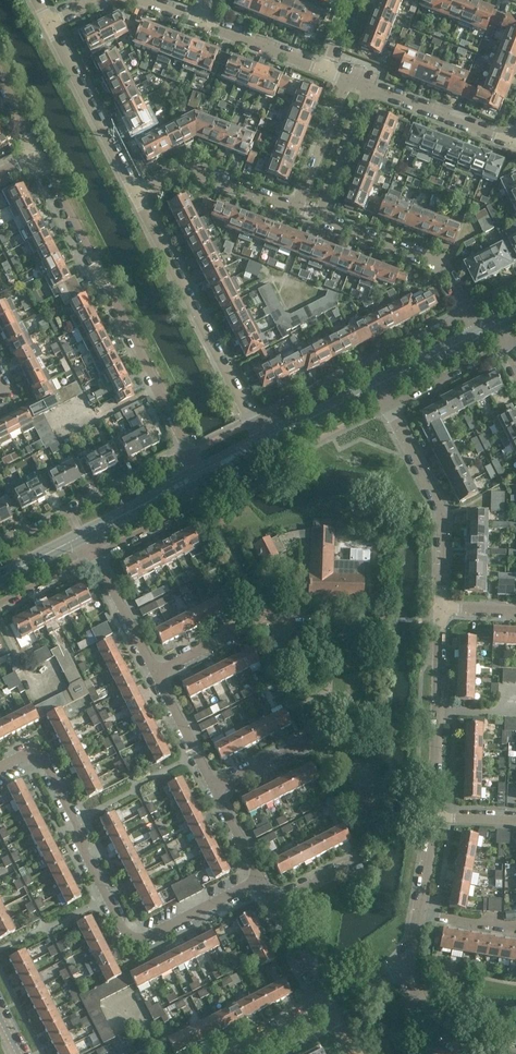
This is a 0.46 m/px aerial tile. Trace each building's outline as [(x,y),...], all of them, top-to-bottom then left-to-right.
[(252,0),(237,0),(235,6),(236,6),(235,7),(242,10),(242,9),(248,11),(252,0)] [(267,0),(252,0),(248,11),(254,13),(254,14),(261,17),(267,0)] [(282,0),(267,0),(261,17),(267,19),(267,18),(274,21),(282,0)] [(295,4),(289,2),(289,1),(289,0),(282,0),(274,21),(280,23),(279,24),(286,27),(286,26),(287,27),(295,4)] [(401,4),(391,0),(377,0),(376,2),(377,2),(375,8),(396,17),(401,4)] [(439,0),(422,0),(419,7),(434,13),(439,0)] [(453,0),(439,0),(434,13),(446,17),(453,0)] [(468,1),(466,0),(453,0),(446,17),(460,23),(468,1)] [(472,27),(480,4),(474,2),(474,3),(468,1),(460,23),(472,27)] [(299,31),(307,9),(295,4),(287,27),(293,29),(293,28),(299,31)] [(309,4),(307,9),(299,31),(305,33),(304,34),(311,36),(311,35),(312,36),(317,24),(322,26),(325,17),(320,15),(321,14),(312,11),(314,6),(309,4)] [(499,14),(493,11),(493,10),(486,8),(487,7),(480,4),(472,27),(484,32),(487,22),(494,25),(499,14)] [(391,29),(396,17),(375,8),(372,15),(371,14),(369,21),(391,29)] [(110,19),(106,20),(116,40),(128,34),(130,34),(134,24),(128,22),(128,24),(124,26),(124,25),(123,23),(125,22),(119,11),(109,17),(110,19)] [(507,17),(501,14),(496,26),(502,28),(502,29),(508,31),(508,32),(515,35),(515,19),(515,20),(507,17)] [(116,40),(106,20),(94,27),(104,46),(116,40)] [(386,42),(391,29),(369,21),(366,27),(367,28),(365,34),(386,42)] [(146,49),(155,28),(142,23),(140,27),(134,24),(130,34),(136,37),(133,44),(146,49)] [(491,38),(495,28),(490,26),(486,36),(491,38)] [(104,46),(94,27),(90,29),(89,27),(78,32),(84,43),(86,42),(87,44),(91,52),(89,53),(94,62),(108,55),(105,49),(104,46)] [(158,54),(167,32),(155,28),(146,49),(158,54)] [(171,59),(179,37),(167,32),(158,54),(171,59)] [(508,32),(503,43),(515,48),(515,35),(508,32)] [(382,55),(386,42),(365,34),(360,47),(361,47),(361,48),(368,51),(369,50),(382,55)] [(184,64),(192,42),(179,37),(171,59),(184,64)] [(195,73),(205,47),(192,42),(184,64),(183,68),(183,69),(194,73),(195,73)] [(503,43),(499,55),(515,62),(515,48),(503,43)] [(224,55),(205,47),(195,73),(208,78),(210,73),(211,74),(215,75),(216,76),(224,55)] [(408,79),(418,55),(407,51),(398,48),(393,59),(403,63),(399,74),(402,75),(402,76),(408,79)] [(115,51),(111,53),(108,55),(94,62),(98,71),(100,70),(102,74),(121,64),(115,51)] [(222,78),(235,83),(244,62),(224,55),(216,76),(222,78)] [(421,82),(430,60),(418,55),(408,79),(415,81),(415,80),(421,82)] [(499,55),(494,68),(513,75),(515,69),(515,62),(499,55)] [(433,88),(442,65),(430,60),(421,82),(427,85),(427,86),(433,88)] [(248,88),(256,67),(244,62),(235,83),(248,88)] [(106,87),(128,76),(121,64),(102,74),(104,78),(102,79),(106,87)] [(447,92),(455,70),(442,65),(433,88),(440,91),(440,90),(447,92)] [(261,93),(269,72),(256,67),(248,88),(261,93)] [(511,81),(513,75),(494,68),(489,80),(510,88),(512,82),(511,81)] [(468,75),(455,70),(447,92),(460,97),(460,96),(466,98),(470,88),(464,85),(468,75)] [(282,77),(269,72),(261,93),(274,98),(278,88),(282,77)] [(114,98),(134,88),(128,76),(106,87),(110,95),(112,94),(114,98)] [(286,91),(289,81),(290,80),(284,77),(280,88),(286,91)] [(149,80),(142,83),(145,89),(152,85),(149,80)] [(507,95),(510,88),(489,80),(484,92),(504,99),(506,94),(507,95)] [(301,84),(296,98),(316,105),(317,101),(320,102),(324,91),(313,86),(312,88),(309,87),(309,88),(301,84)] [(499,112),(504,99),(484,92),(477,90),(476,90),(478,86),(474,84),(472,89),(468,99),(482,105),(482,106),(490,109),(490,110),(496,112),(496,111),(499,112)] [(118,111),(140,100),(134,88),(114,98),(116,102),(114,103),(118,111)] [(311,117),(316,105),(296,98),(291,110),(311,117)] [(127,122),(146,112),(140,100),(118,111),(122,119),(125,118),(127,122)] [(306,130),(311,117),(291,110),(286,122),(306,130)] [(146,112),(127,122),(129,126),(126,127),(131,135),(139,131),(145,128),(149,126),(153,124),(146,112)] [(196,138),(195,115),(194,114),(174,125),(185,146),(193,142),(192,139),(196,138)] [(379,114),(374,127),(393,134),(395,129),(404,133),(402,138),(409,141),(414,127),(394,120),(394,119),(391,117),(390,118),(379,114)] [(208,145),(216,123),(195,115),(196,138),(199,139),(198,141),(208,145)] [(301,143),(306,130),(286,122),(281,135),(301,143)] [(221,147),(229,127),(216,123),(208,145),(216,148),(217,146),(221,147)] [(185,146),(174,125),(162,131),(172,150),(176,148),(177,150),(185,146)] [(172,150),(162,131),(154,134),(153,131),(151,131),(149,126),(145,128),(147,133),(149,137),(150,137),(160,156),(172,150)] [(234,152),(242,132),(229,127),(221,147),(234,152)] [(397,136),(393,134),(374,127),(369,139),(389,147),(389,146),(394,145),(397,136)] [(419,152),(426,132),(422,131),(421,129),(417,127),(415,128),(414,127),(409,141),(406,147),(405,149),(412,152),(411,156),(417,158),(419,152)] [(147,133),(145,128),(139,131),(141,136),(147,133)] [(254,136),(242,132),(234,152),(246,157),(250,148),(250,149),(251,145),(254,136)] [(432,157),(439,137),(434,135),(433,133),(429,132),(427,133),(426,132),(419,152),(432,157)] [(4,136),(4,137),(2,133),(0,134),(0,149),(8,145),(4,136)] [(296,156),(301,143),(281,135),(276,148),(296,156)] [(156,158),(160,156),(150,137),(149,137),(137,143),(142,151),(141,151),(143,154),(141,155),(146,166),(157,160),(156,158)] [(444,162),(452,142),(447,140),(446,138),(442,137),(440,138),(439,137),(432,157),(444,162)] [(390,153),(388,150),(389,147),(369,139),(364,153),(383,160),(387,162),(390,153)] [(456,170),(465,147),(464,147),(463,145),(459,143),(457,144),(452,142),(444,162),(443,166),(454,171),(453,172),(454,172),(455,170),(456,170)] [(469,172),(477,152),(476,152),(475,150),(471,148),(469,149),(465,147),(456,170),(461,173),(462,174),(465,175),(467,175),(468,175),(469,172)] [(291,169),(296,156),(276,148),(271,161),(291,169)] [(256,154),(251,152),(247,163),(252,165),(255,158),(261,161),(262,157),(256,154)] [(482,177),(490,157),(490,156),(481,152),(481,153),(477,152),(469,172),(482,177)] [(387,162),(383,160),(364,153),(360,165),(378,172),(381,165),(385,167),(387,162)] [(494,159),(490,157),(482,177),(495,182),(503,162),(501,161),(500,159),(496,158),(494,159)] [(290,173),(291,169),(271,161),(268,170),(266,174),(277,178),(277,180),(288,185),(292,173),(290,173)] [(373,185),(378,172),(360,165),(355,178),(373,185)] [(515,191),(515,175),(501,182),(505,189),(500,192),(502,197),(507,195),(515,191)] [(368,197),(373,185),(355,178),(350,190),(368,197)] [(7,193),(14,205),(29,197),(27,194),(27,193),(23,185),(7,193)] [(374,199),(368,197),(350,190),(345,203),(363,210),(379,216),(383,203),(379,202),(378,201),(377,205),(372,203),(374,199)] [(507,195),(513,207),(515,206),(515,191),(507,195)] [(387,196),(382,194),(379,202),(383,203),(385,199),(386,199),(387,196)] [(168,205),(175,218),(192,209),(185,196),(168,205)] [(391,221),(398,203),(391,200),(392,198),(387,196),(386,199),(385,199),(383,203),(379,216),(378,217),(391,221)] [(30,201),(29,197),(14,205),(9,208),(15,219),(20,217),(35,209),(31,201),(30,201)] [(227,229),(235,210),(216,203),(211,216),(227,223),(225,228),(227,229)] [(403,226),(411,208),(398,203),(391,221),(403,226)] [(416,231),(423,213),(411,208),(403,226),(416,231)] [(39,217),(35,209),(20,217),(25,228),(40,220),(39,217)] [(198,221),(192,209),(175,218),(181,230),(198,221)] [(240,234),(248,215),(235,210),(227,229),(240,234)] [(477,221),(488,216),(485,210),(474,215),(477,221)] [(428,236),(436,218),(423,213),(416,231),(428,236)] [(253,239),(260,220),(248,215),(240,234),(253,239)] [(491,222),(488,216),(477,221),(480,227),(491,222)] [(441,241),(448,222),(436,218),(428,236),(441,241)] [(42,224),(40,220),(25,228),(22,230),(28,242),(47,232),(43,224),(42,224)] [(265,243),(272,225),(260,220),(253,239),(265,243)] [(204,233),(198,221),(181,230),(187,242),(204,233)] [(460,227),(448,222),(441,241),(453,246),(460,227)] [(494,228),(491,222),(480,227),(484,234),(494,228)] [(278,248),(285,229),(272,225),(265,243),(278,248)] [(304,237),(285,229),(278,248),(291,253),(292,252),(291,252),(295,244),(301,246),(304,237)] [(51,240),(47,232),(28,242),(33,254),(37,252),(52,244),(51,240)] [(210,245),(204,233),(187,242),(193,254),(210,245)] [(310,260),(317,242),(304,237),(301,246),(295,244),(291,252),(292,252),(291,253),(310,260)] [(509,241),(511,247),(504,250),(510,263),(515,261),(515,238),(509,241)] [(511,265),(510,263),(504,250),(511,247),(509,241),(504,244),(503,242),(487,250),(499,272),(504,269),(506,270),(510,268),(511,266),(511,265)] [(323,265),(330,246),(317,242),(310,260),(323,265)] [(53,246),(52,244),(37,252),(43,264),(59,256),(54,245),(53,246)] [(199,266),(216,257),(210,245),(193,254),(199,266)] [(335,270),(342,251),(330,246),(323,265),(335,270)] [(498,274),(499,272),(487,250),(476,256),(477,258),(487,278),(492,275),(494,276),(498,274)] [(348,275),(355,256),(342,251),(335,270),(348,275)] [(220,255),(216,257),(199,266),(211,290),(229,281),(222,269),(226,267),(220,255)] [(63,263),(59,256),(43,264),(49,275),(64,267),(62,264),(63,263)] [(360,279),(367,261),(355,256),(348,275),(360,279)] [(487,278),(477,258),(476,256),(464,262),(465,264),(461,266),(461,267),(461,269),(462,271),(463,272),(465,272),(468,271),(475,284),(480,281),(482,282),(486,280),(486,278),(487,278)] [(245,272),(252,275),(253,271),(259,273),(262,266),(249,261),(245,272)] [(373,284),(380,266),(367,261),(360,279),(373,284)] [(399,280),(401,274),(380,266),(373,284),(374,285),(374,284),(377,285),(378,281),(393,286),(396,279),(399,280)] [(66,271),(64,267),(49,275),(45,277),(55,298),(67,292),(66,289),(63,283),(71,278),(67,271),(66,271)] [(74,276),(71,278),(63,283),(66,289),(78,283),(74,276)] [(237,297),(235,293),(229,281),(211,290),(219,306),(237,297)] [(69,295),(81,289),(78,283),(66,289),(67,292),(69,295)] [(258,290),(261,296),(273,291),(269,284),(258,290)] [(72,302),(84,296),(81,289),(69,295),(72,302)] [(264,302),(275,296),(273,291),(261,296),(264,302)] [(326,298),(325,298),(336,307),(340,296),(328,291),(326,298)] [(76,315),(91,307),(89,304),(89,303),(85,295),(84,296),(72,302),(69,295),(67,292),(55,298),(56,299),(60,296),(65,306),(70,304),(76,315)] [(430,293),(413,302),(419,315),(436,306),(430,293)] [(278,302),(275,296),(264,302),(267,308),(278,302)] [(219,306),(227,321),(245,312),(237,297),(219,306)] [(419,315),(413,302),(410,297),(398,304),(407,321),(419,315)] [(336,307),(325,298),(320,300),(326,312),(336,307)] [(11,313),(12,314),(16,312),(10,299),(3,302),(0,304),(0,319),(11,313)] [(326,312),(320,300),(314,304),(320,315),(321,315),(326,312)] [(270,313),(281,308),(278,302),(267,308),(270,313)] [(32,310),(29,304),(23,307),(26,313),(32,310)] [(320,315),(314,304),(308,307),(314,318),(320,315)] [(395,327),(407,321),(398,304),(386,310),(395,327)] [(93,311),(91,307),(76,315),(70,318),(76,329),(82,327),(97,319),(93,311)] [(314,318),(308,307),(302,310),(308,321),(311,320),(314,318)] [(275,325),(284,313),(281,308),(270,313),(270,315),(274,320),(275,325)] [(308,321),(302,310),(296,313),(302,324),(307,322),(308,321)] [(383,333),(395,327),(386,310),(374,316),(383,333)] [(11,313),(0,319),(0,327),(3,333),(18,325),(22,323),(16,312),(12,314),(11,313)] [(251,324),(245,312),(227,321),(234,333),(251,324)] [(292,330),(291,315),(284,313),(275,325),(280,326),(279,327),(282,334),(281,335),(283,339),(289,336),(287,332),(291,329),(292,330)] [(302,324),(296,313),(291,315),(292,330),(302,324)] [(47,325),(41,314),(35,317),(41,328),(47,325)] [(322,322),(321,315),(320,315),(314,318),(311,320),(314,326),(322,322)] [(371,340),(383,333),(374,316),(362,322),(371,340)] [(87,338),(103,331),(101,327),(97,319),(82,327),(87,338)] [(359,346),(371,340),(362,322),(347,330),(351,338),(354,337),(359,346)] [(257,337),(251,324),(234,333),(240,345),(257,337)] [(23,336),(18,325),(3,333),(8,344),(23,336)] [(344,353),(359,346),(354,337),(351,338),(347,330),(335,336),(344,353)] [(105,334),(103,331),(87,338),(84,340),(87,348),(91,346),(93,350),(109,342),(105,334)] [(23,336),(8,344),(14,356),(29,348),(34,346),(28,334),(23,336)] [(331,360),(344,353),(335,336),(323,342),(331,360)] [(260,343),(257,337),(240,345),(246,358),(257,352),(264,349),(269,346),(266,340),(260,343)] [(113,350),(109,342),(93,350),(89,352),(96,364),(100,362),(99,362),(114,354),(113,350)] [(320,366),(331,360),(323,342),(311,348),(320,366)] [(29,348),(14,356),(20,367),(35,359),(29,348)] [(307,372),(320,366),(311,348),(298,355),(305,368),(307,372)] [(115,356),(114,354),(99,362),(100,362),(105,373),(121,365),(116,355),(115,356)] [(297,371),(305,368),(298,355),(282,363),(289,376),(293,374),(295,377),(299,375),(297,371)] [(289,376),(282,363),(280,358),(267,365),(276,382),(289,376)] [(41,371),(35,359),(20,367),(26,379),(41,371)] [(125,373),(121,365),(105,373),(111,385),(126,377),(125,374),(125,373)] [(276,382),(267,365),(250,374),(254,382),(259,379),(264,389),(276,382)] [(41,371),(26,379),(32,391),(47,383),(52,381),(46,369),(41,371)] [(481,378),(490,396),(503,389),(497,378),(498,378),(495,373),(494,372),(492,373),(486,376),(486,377),(482,379),(481,378)] [(128,381),(126,377),(111,385),(117,397),(115,398),(118,404),(122,402),(119,396),(131,390),(133,389),(129,381),(128,381)] [(490,396),(481,378),(481,380),(478,381),(477,381),(476,381),(477,381),(471,384),(467,386),(477,403),(490,396)] [(52,381),(47,383),(32,391),(38,402),(47,397),(53,395),(57,392),(52,381)] [(81,386),(85,393),(90,401),(96,398),(94,394),(96,393),(90,381),(81,386)] [(76,383),(70,386),(76,397),(82,394),(76,383)] [(76,397),(70,386),(64,389),(70,400),(76,397)] [(477,403),(467,386),(464,387),(465,387),(459,390),(458,391),(458,392),(454,393),(454,392),(453,392),(463,410),(477,403)] [(70,400),(64,389),(59,392),(64,403),(70,400)] [(134,396),(131,390),(119,396),(122,402),(134,396)] [(64,403),(59,392),(57,392),(53,395),(59,406),(64,403)] [(463,410),(453,392),(454,394),(450,396),(449,395),(443,398),(441,399),(443,403),(450,417),(463,410)] [(59,406),(53,395),(47,397),(53,409),(59,406)] [(43,414),(53,409),(47,397),(38,402),(26,408),(31,420),(43,414)] [(121,411),(122,412),(127,422),(128,423),(129,423),(133,431),(130,433),(140,452),(141,452),(140,452),(144,450),(144,451),(151,447),(159,443),(159,442),(156,435),(157,434),(156,432),(153,426),(143,407),(141,408),(138,402),(121,411)] [(440,422),(450,417),(443,403),(435,407),(434,407),(433,407),(430,409),(429,409),(429,410),(421,414),(423,419),(418,422),(429,443),(430,442),(435,451),(451,443),(440,422)] [(500,417),(514,410),(511,405),(497,412),(500,417)] [(33,423),(31,420),(26,408),(13,415),(21,429),(32,423),(33,423)] [(514,410),(500,417),(497,418),(504,432),(515,426),(515,413),(515,412),(515,410),(514,411),(514,410)] [(500,417),(497,412),(492,415),(494,420),(497,418),(500,417)] [(120,413),(114,416),(117,422),(122,419),(120,413)] [(34,426),(46,420),(43,414),(31,420),(33,423),(32,423),(34,426)] [(468,414),(465,416),(463,417),(467,424),(472,421),(468,414)] [(21,429),(13,415),(1,421),(9,435),(21,429)] [(36,432),(49,425),(46,420),(34,426),(36,432)] [(1,421),(0,421),(0,446),(11,440),(9,435),(1,421)] [(475,427),(472,421),(467,424),(470,430),(475,427)] [(39,437),(52,431),(49,425),(36,432),(39,437)] [(504,432),(511,445),(515,442),(515,426),(504,432)] [(42,443),(55,437),(52,431),(39,437),(42,443)] [(140,453),(140,452),(130,433),(129,432),(112,440),(120,457),(126,454),(128,459),(130,458),(137,455),(136,454),(140,452),(140,453)] [(58,443),(55,437),(42,443),(45,449),(58,443)] [(470,441),(474,448),(479,446),(476,439),(470,441)] [(115,460),(120,457),(112,440),(106,444),(107,447),(97,453),(105,470),(109,468),(109,469),(116,465),(117,464),(115,460)] [(451,443),(435,451),(433,452),(434,454),(435,454),(438,460),(437,460),(438,461),(439,460),(441,464),(439,465),(457,456),(451,443)] [(482,452),(479,446),(474,448),(477,454),(482,452)] [(105,471),(105,470),(97,453),(85,459),(83,455),(82,453),(77,456),(78,458),(77,458),(85,475),(91,472),(93,477),(95,476),(102,473),(101,472),(105,470),(105,471)] [(80,478),(85,475),(77,458),(78,458),(77,456),(75,456),(76,458),(72,461),(59,468),(69,486),(69,485),(72,483),(73,484),(79,481),(79,480),(81,479),(80,478)] [(446,478),(464,469),(457,456),(439,465),(440,465),(441,465),(443,468),(442,469),(442,470),(443,470),(446,475),(445,476),(446,478)] [(497,460),(492,462),(495,469),(500,467),(497,460)] [(20,463),(14,466),(17,472),(23,469),(20,463)] [(493,471),(489,463),(484,466),(488,473),(493,471)] [(69,486),(59,468),(48,474),(46,470),(40,473),(49,490),(55,487),(57,492),(58,491),(65,488),(65,487),(68,485),(69,486)] [(452,491),(470,481),(464,469),(446,478),(447,480),(448,479),(451,485),(450,486),(451,486),(452,486),(454,490),(452,490),(452,491)] [(496,477),(493,471),(488,473),(491,480),(496,477)] [(43,493),(49,490),(40,473),(34,477),(36,480),(25,486),(34,504),(34,503),(37,501),(37,502),(44,499),(44,498),(45,497),(43,493)] [(477,494),(470,481),(452,491),(453,491),(454,490),(456,494),(455,495),(456,495),(459,501),(458,501),(460,503),(461,503),(466,501),(465,500),(477,494)] [(33,504),(34,504),(25,486),(13,492),(13,491),(7,495),(15,511),(21,508),(22,510),(23,509),(30,506),(30,505),(33,503),(33,504)] [(15,511),(7,495),(1,498),(2,501),(0,502),(0,524),(4,522),(4,523),(11,519),(10,519),(12,518),(10,514),(15,511)] [(468,511),(467,525),(487,525),(487,511),(468,511)] [(333,530),(333,521),(314,521),(314,530),(313,530),(313,532),(305,532),(298,533),(300,539),(306,538),(312,538),(313,538),(311,575),(310,575),(309,599),(327,600),(327,598),(363,599),(363,576),(362,576),(362,563),(332,562),(334,531),(333,530)] [(486,539),(487,525),(467,525),(467,538),(486,539)] [(185,533),(180,535),(189,554),(192,559),(204,553),(192,529),(191,530),(190,528),(184,531),(185,533)] [(285,552),(281,544),(286,542),(292,540),(298,539),(300,539),(298,533),(298,532),(297,533),(291,534),(290,534),(284,536),(283,536),(278,538),(277,537),(270,541),(269,539),(254,546),(259,556),(260,555),(260,556),(261,555),(264,562),(277,556),(285,552)] [(189,554),(180,535),(175,538),(174,536),(167,539),(177,558),(184,554),(184,556),(189,554)] [(486,552),(486,539),(467,538),(467,540),(467,547),(466,547),(468,547),(468,551),(466,551),(466,552),(486,552)] [(177,558),(167,539),(160,543),(161,545),(157,547),(166,565),(171,563),(170,561),(177,558)] [(166,565),(157,547),(152,550),(151,548),(144,551),(153,570),(160,566),(161,568),(166,565)] [(153,570),(144,551),(137,555),(138,557),(133,559),(143,578),(148,575),(147,573),(153,570)] [(486,566),(486,552),(466,552),(468,552),(467,556),(466,556),(466,557),(466,564),(466,565),(486,566)] [(143,578),(133,559),(128,562),(127,560),(121,563),(122,565),(121,565),(130,582),(137,578),(138,580),(143,578)] [(208,574),(218,568),(210,565),(208,574)] [(485,580),(486,566),(466,565),(466,567),(466,574),(467,574),(467,579),(465,579),(485,580)] [(216,577),(218,568),(208,574),(216,577)] [(485,593),(485,580),(465,579),(467,579),(467,583),(465,583),(465,584),(466,584),(465,591),(465,593),(467,593),(472,593),(485,593)] [(76,591),(72,593),(80,609),(92,603),(91,601),(89,595),(88,596),(83,585),(76,589),(76,591)] [(182,596),(179,590),(167,596),(170,603),(175,600),(174,599),(182,596)] [(80,609),(72,593),(71,591),(64,595),(64,597),(61,599),(69,615),(80,609)] [(154,599),(151,593),(145,596),(135,602),(138,607),(148,602),(154,599)] [(225,595),(213,601),(221,615),(233,609),(225,595)] [(69,615),(61,599),(60,597),(59,597),(52,601),(53,603),(49,605),(57,621),(69,615)] [(209,621),(221,615),(213,601),(202,607),(209,621)] [(57,621),(49,605),(48,603),(41,607),(41,609),(37,611),(45,627),(57,621)] [(153,611),(154,611),(151,604),(150,605),(140,610),(143,617),(153,611)] [(197,627),(209,621),(202,607),(190,613),(197,627)] [(45,627),(37,611),(36,609),(29,613),(29,615),(26,617),(25,615),(24,615),(33,633),(45,627)] [(186,633),(197,627),(190,613),(179,619),(186,633)] [(33,633),(24,615),(25,617),(21,619),(19,617),(12,621),(18,632),(17,632),(20,637),(21,639),(33,633)] [(174,639),(186,633),(179,619),(167,625),(174,639)] [(91,630),(93,634),(97,642),(109,636),(112,635),(106,622),(91,630)] [(162,645),(174,639),(167,625),(155,631),(162,645)] [(505,645),(506,629),(493,629),(492,645),(505,645)] [(506,629),(505,645),(515,645),(515,629),(506,629)] [(459,637),(459,650),(475,651),(476,638),(489,639),(490,634),(476,633),(476,638),(459,637)] [(97,642),(93,634),(82,639),(83,642),(86,648),(97,642)] [(96,646),(103,658),(117,651),(110,639),(96,646)] [(86,648),(83,642),(77,645),(80,651),(86,648)] [(46,647),(40,650),(46,661),(52,658),(50,655),(46,647)] [(59,654),(56,648),(51,651),(54,657),(55,657),(55,656),(59,654)] [(253,648),(241,654),(248,668),(260,662),(253,648)] [(46,661),(40,650),(34,653),(37,658),(32,661),(35,667),(46,661)] [(67,650),(64,651),(59,654),(55,656),(55,657),(58,662),(70,656),(67,650)] [(475,663),(475,651),(459,650),(458,663),(475,663)] [(122,662),(117,651),(103,658),(108,670),(122,662)] [(248,668),(241,654),(229,660),(236,674),(248,668)] [(61,668),(73,662),(70,656),(58,662),(61,668)] [(287,665),(289,668),(291,672),(302,667),(299,659),(287,665)] [(236,674),(229,660),(218,666),(225,680),(236,674)] [(64,674),(76,668),(73,662),(61,668),(64,674)] [(128,674),(122,662),(108,670),(114,681),(128,674)] [(474,676),(475,663),(458,663),(458,675),(474,676)] [(225,680),(218,666),(206,672),(213,686),(225,680)] [(67,680),(79,674),(76,668),(64,674),(67,680)] [(213,686),(206,672),(194,678),(202,692),(213,686)] [(7,685),(18,679),(15,673),(12,674),(2,680),(5,686),(7,685)] [(70,686),(82,680),(79,674),(67,680),(70,685),(70,686)] [(134,686),(128,674),(114,681),(120,693),(134,686)] [(474,688),(474,676),(458,675),(458,688),(474,688)] [(202,692),(194,678),(182,684),(190,698),(202,692)] [(21,685),(18,679),(7,685),(10,691),(17,687),(21,685)] [(95,691),(93,687),(89,679),(83,683),(87,690),(89,694),(95,691)] [(87,690),(83,683),(82,680),(70,686),(68,690),(69,690),(75,701),(89,694),(87,690)] [(140,698),(134,686),(120,693),(126,705),(140,698)] [(473,701),(474,688),(458,688),(457,701),(473,701)] [(69,690),(68,690),(63,693),(69,705),(75,701),(69,690)] [(69,705),(63,693),(57,696),(63,707),(69,705)] [(63,707),(57,696),(51,699),(57,710),(61,709),(63,707)] [(146,709),(140,698),(126,705),(132,716),(146,709)] [(57,710),(51,699),(45,702),(52,713),(57,710)] [(279,699),(270,704),(274,711),(283,707),(279,699)] [(52,713),(45,702),(39,705),(45,717),(47,716),(52,713)] [(45,717),(39,705),(33,708),(39,720),(45,717)] [(39,720),(33,708),(32,706),(20,712),(27,726),(39,720)] [(86,711),(90,718),(92,722),(98,719),(92,707),(86,711)] [(67,721),(61,709),(57,710),(52,713),(47,716),(53,728),(67,721)] [(152,721),(146,709),(132,716),(138,728),(152,721)] [(284,710),(272,716),(280,730),(292,724),(284,710)] [(205,711),(204,712),(194,717),(197,723),(207,718),(209,717),(205,711)] [(27,726),(20,712),(9,718),(16,732),(27,726)] [(268,736),(280,730),(272,716),(261,722),(268,736)] [(16,732),(9,718),(0,722),(0,730),(4,738),(16,732)] [(210,720),(208,721),(199,726),(202,732),(212,727),(213,726),(210,720)] [(73,732),(67,721),(53,728),(59,739),(73,732)] [(158,733),(152,721),(138,728),(144,740),(158,733)] [(256,742),(268,736),(261,722),(249,728),(256,742)] [(466,724),(466,737),(482,738),(483,725),(466,724)] [(245,748),(256,742),(249,728),(238,734),(245,748)] [(79,744),(73,732),(59,739),(65,751),(79,744)] [(164,744),(158,733),(144,740),(150,751),(164,744)] [(233,754),(245,748),(238,734),(226,740),(233,754)] [(482,750),(482,738),(466,737),(465,750),(482,750)] [(221,760),(233,754),(226,740),(214,746),(221,760)] [(85,755),(79,744),(65,751),(71,763),(85,755)] [(170,756),(164,744),(150,751),(156,763),(170,756)] [(481,763),(482,750),(465,750),(465,762),(481,763)] [(91,767),(85,755),(71,763),(77,774),(91,767)] [(481,775),(481,763),(465,762),(465,775),(481,775)] [(312,764),(300,770),(307,784),(319,778),(312,764)] [(97,779),(91,767),(77,774),(83,786),(97,779)] [(307,784),(300,770),(288,776),(295,790),(307,784)] [(480,788),(481,775),(465,775),(464,787),(480,788)] [(295,790),(288,776),(277,782),(284,796),(295,790)] [(181,778),(168,785),(174,797),(188,790),(181,778)] [(103,790),(97,779),(83,786),(89,798),(103,790)] [(21,780),(7,788),(13,800),(27,792),(21,780)] [(284,796),(277,782),(265,788),(272,802),(284,796)] [(480,800),(480,788),(464,787),(464,800),(480,800)] [(272,802),(265,788),(253,794),(261,808),(272,802)] [(193,802),(188,790),(174,797),(180,809),(193,802)] [(33,804),(27,792),(13,800),(19,811),(33,804)] [(261,808),(253,794),(241,800),(249,814),(261,808)] [(199,814),(193,802),(180,809),(186,821),(199,814)] [(39,816),(33,804),(19,811),(25,823),(39,816)] [(100,820),(106,832),(120,825),(114,813),(100,820)] [(205,825),(199,814),(186,821),(192,832),(205,825)] [(45,827),(39,816),(25,823),(31,834),(45,827)] [(126,836),(120,825),(106,832),(112,843),(126,836)] [(211,837),(205,825),(192,832),(197,844),(211,837)] [(343,825),(331,831),(338,845),(350,839),(343,825)] [(264,826),(257,830),(253,832),(256,838),(260,836),(268,832),(264,826)] [(51,839),(45,827),(31,834),(37,846),(51,839)] [(327,851),(338,845),(331,831),(320,837),(327,851)] [(478,836),(462,833),(460,846),(476,848),(478,836)] [(269,835),(258,841),(261,847),(265,845),(272,842),(269,835)] [(132,848),(126,836),(112,843),(118,855),(132,848)] [(217,849),(211,837),(197,844),(203,856),(217,849)] [(315,857),(327,851),(320,837),(308,843),(315,857)] [(57,851),(51,839),(37,846),(43,858),(57,851)] [(304,863),(315,857),(308,843),(296,849),(304,863)] [(474,861),(476,848),(460,846),(458,858),(474,861)] [(138,859),(132,848),(118,855),(124,867),(138,859)] [(223,860),(217,849),(203,856),(209,867),(223,860)] [(292,869),(304,863),(296,849),(285,855),(292,869)] [(63,862),(57,851),(43,858),(49,869),(63,862)] [(280,875),(292,869),(285,855),(273,861),(280,875)] [(472,873),(474,861),(458,858),(456,870),(472,873)] [(144,871),(138,859),(124,867),(130,879),(144,871)] [(230,872),(223,860),(209,867),(215,879),(230,872)] [(69,874),(63,862),(49,869),(55,881),(69,874)] [(470,885),(472,873),(456,870),(453,882),(470,885)] [(150,883),(144,871),(130,879),(136,890),(150,883)] [(75,886),(69,874),(55,881),(61,893),(75,886)] [(199,885),(197,880),(191,882),(197,894),(202,891),(199,885)] [(197,894),(191,882),(185,886),(191,897),(197,894)] [(468,897),(470,885),(453,882),(451,895),(468,897)] [(156,894),(150,883),(136,890),(142,902),(156,894)] [(81,897),(75,886),(61,893),(67,904),(81,897)] [(191,897),(185,886),(179,888),(185,900),(191,897)] [(185,900),(179,888),(174,892),(176,897),(179,903),(185,900)] [(162,906),(156,894),(142,902),(148,914),(162,906)] [(465,910),(468,897),(451,895),(449,907),(465,910)] [(3,908),(0,909),(0,924),(9,919),(3,908)] [(236,920),(242,932),(256,925),(250,913),(236,920)] [(77,924),(83,936),(97,929),(91,917),(77,924)] [(9,919),(0,924),(0,939),(15,931),(9,919)] [(262,936),(256,925),(242,932),(248,944),(262,936)] [(103,940),(97,929),(83,936),(89,948),(103,940)] [(452,950),(455,930),(452,930),(450,931),(443,930),(440,948),(452,950)] [(464,952),(467,934),(459,933),(458,931),(455,930),(452,950),(464,952)] [(212,932),(200,938),(207,952),(219,946),(212,932)] [(475,954),(479,934),(475,934),(474,935),(467,934),(464,952),(475,954)] [(487,956),(490,938),(482,936),(482,935),(479,934),(475,954),(487,956)] [(268,948),(262,936),(248,944),(254,955),(268,948)] [(207,952),(200,938),(188,944),(196,958),(207,952)] [(499,958),(502,938),(499,938),(497,939),(490,938),(487,956),(499,958)] [(510,960),(513,942),(506,941),(505,939),(502,938),(499,958),(510,960)] [(95,959),(109,952),(103,940),(89,948),(95,959)] [(196,958),(188,944),(177,950),(184,964),(196,958)] [(233,950),(231,946),(224,949),(227,954),(233,950)] [(274,960),(268,948),(254,955),(260,967),(274,960)] [(184,964),(177,950),(165,956),(172,970),(184,964)] [(25,951),(12,957),(10,958),(16,971),(31,963),(25,951)] [(115,964),(109,952),(95,959),(101,971),(115,964)] [(172,970),(165,956),(153,962),(161,976),(172,970)] [(161,976),(153,962),(142,968),(149,982),(161,976)] [(37,974),(31,963),(16,971),(22,982),(37,974)] [(121,976),(115,964),(101,971),(107,983),(111,981),(116,978),(121,976)] [(149,982),(142,968),(130,974),(135,984),(137,988),(149,982)] [(135,984),(130,974),(129,972),(123,975),(129,987),(135,984)] [(43,986),(37,974),(22,982),(28,994),(43,986)] [(129,987),(123,975),(121,976),(116,978),(122,990),(129,987)] [(122,990),(116,978),(111,981),(117,993),(122,990)] [(285,980),(273,986),(280,1000),(292,994),(285,980)] [(117,993),(111,981),(107,983),(106,984),(112,995),(117,993)] [(112,995),(106,984),(100,987),(106,998),(112,995)] [(49,998),(43,986),(28,994),(34,1005),(49,998)] [(268,1006),(280,1000),(273,986),(261,992),(268,1006)] [(106,998),(100,987),(94,990),(100,1001),(106,998)] [(69,992),(72,998),(79,995),(76,989),(69,992)] [(100,1001),(94,990),(80,997),(82,1001),(89,1014),(100,1009),(100,1001)] [(257,1012),(268,1006),(261,992),(249,998),(257,1012)] [(82,1001),(80,997),(79,995),(72,998),(75,1004),(82,1001)] [(55,1009),(49,998),(34,1005),(39,1017),(55,1009)] [(245,1018),(257,1012),(249,998),(238,1004),(245,1018)] [(151,1015),(162,1009),(159,1003),(152,1007),(148,1009),(151,1015)] [(233,1024),(245,1018),(238,1004),(226,1010),(233,1024)] [(61,1021),(55,1009),(39,1017),(45,1029),(61,1021)] [(92,1020),(103,1014),(100,1009),(89,1014),(92,1020)] [(161,1017),(165,1015),(162,1009),(151,1015),(154,1021),(158,1019),(161,1017)] [(222,1030),(233,1024),(226,1010),(214,1016),(222,1030)] [(95,1026),(106,1020),(103,1014),(92,1020),(95,1026)] [(210,1036),(222,1030),(214,1016),(203,1022),(210,1036)] [(109,1026),(106,1020),(95,1026),(98,1032),(109,1026)] [(67,1032),(61,1021),(45,1029),(51,1040),(67,1032)] [(74,1029),(83,1025),(80,1021),(72,1025),(74,1029)] [(198,1042),(210,1036),(203,1022),(191,1028),(198,1042)] [(112,1032),(109,1026),(98,1032),(101,1037),(112,1032)] [(187,1048),(198,1042),(191,1028),(180,1034),(187,1048)] [(73,1044),(67,1032),(51,1040),(57,1052),(73,1044)] [(115,1037),(112,1032),(101,1037),(103,1043),(115,1037)] [(175,1053),(187,1048),(180,1034),(168,1040),(175,1053)] [(73,1044),(57,1052),(58,1053),(78,1053),(73,1044)]
